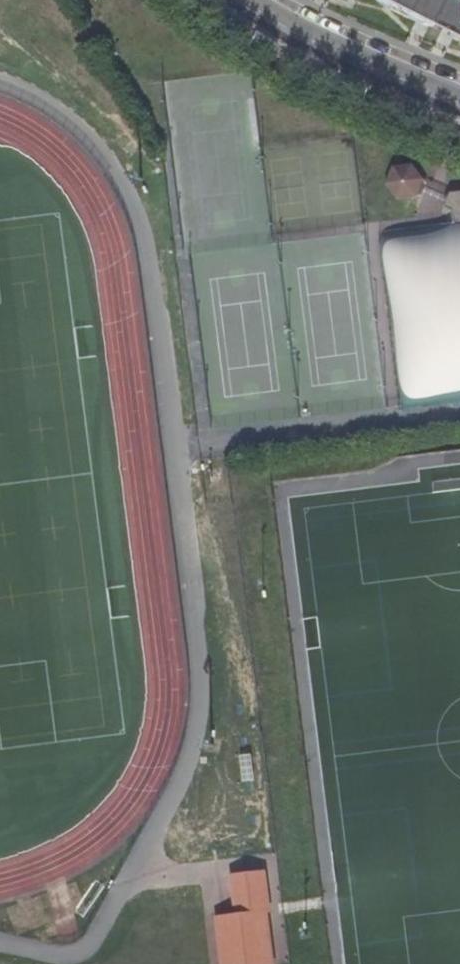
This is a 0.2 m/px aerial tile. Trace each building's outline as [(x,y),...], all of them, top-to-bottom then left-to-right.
[(459,36),(459,0),(390,0),(459,36)] [(411,161),(393,163),(384,182),(397,198),(416,196),(424,178),(411,161)] [(450,190),(443,205),(452,208),(454,221),(459,221),(459,189),(450,190)] [(379,230),(400,404),(400,407),(459,400),(459,221),(454,221),(379,230)] [(235,913),(215,915),(220,963),(284,963),(274,868),(230,873),(235,913)]
